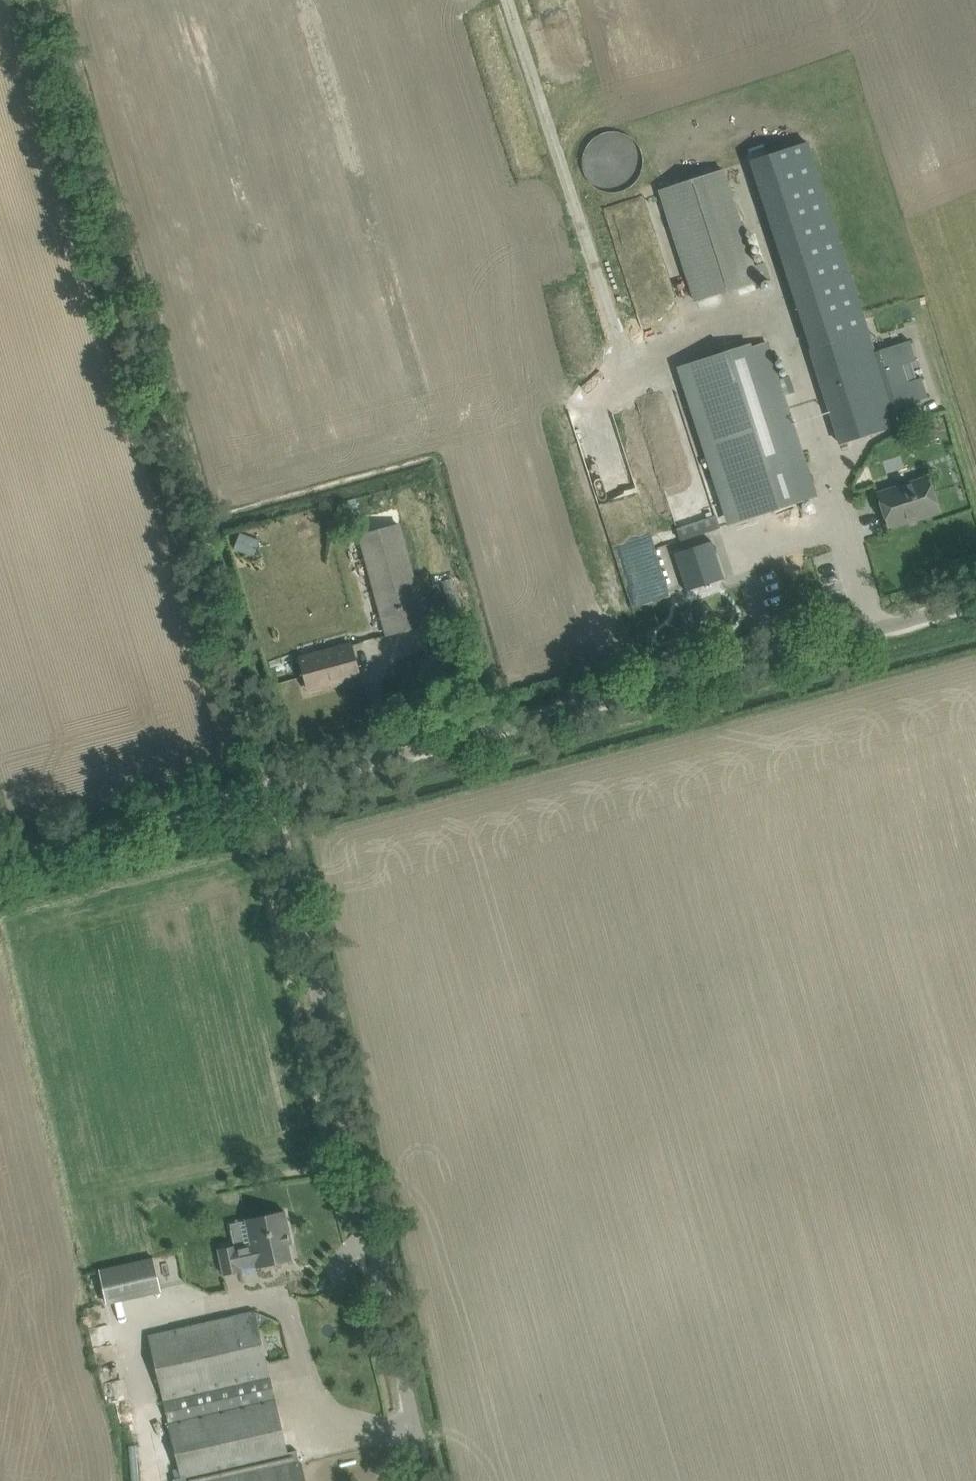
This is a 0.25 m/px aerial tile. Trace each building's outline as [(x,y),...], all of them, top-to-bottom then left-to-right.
[(598,170),(627,175),(631,145),(603,141),(598,170)] [(694,303),(775,277),(760,232),(747,237),(724,169),(657,191),(694,303)] [(810,348),(840,443),(898,425),(867,329),(810,348)] [(910,340),(878,350),(896,407),(928,397),(921,378),(908,382),(902,365),(916,361),(910,340)] [(686,368),(736,522),(816,496),(766,342),(686,368)] [(790,376),(780,379),(786,395),(795,392),(790,376)] [(878,493),(882,508),(889,527),(938,511),(927,477),(878,493)] [(333,513),(337,528),(349,525),(345,510),(333,513)] [(715,515),(677,528),(681,540),(720,528),(715,515)] [(426,624),(420,605),(398,524),(360,535),(387,635),(426,624)] [(241,532),(235,549),(245,553),(251,536),(241,532)] [(712,541),(674,553),(686,591),(724,579),(712,541)] [(359,676),(351,644),(300,658),(309,689),(359,676)] [(292,1244),(289,1233),(284,1210),(265,1215),(244,1219),(249,1243),(217,1249),(223,1277),(241,1273),(240,1266),(254,1263),(255,1268),(272,1264),(291,1260),(288,1245),(292,1244)] [(154,1258),(99,1270),(106,1304),(161,1293),(154,1258)] [(182,1479),(172,1480),(173,1480),(304,1480),(297,1450),(287,1452),(254,1311),(149,1336),(182,1479)]
